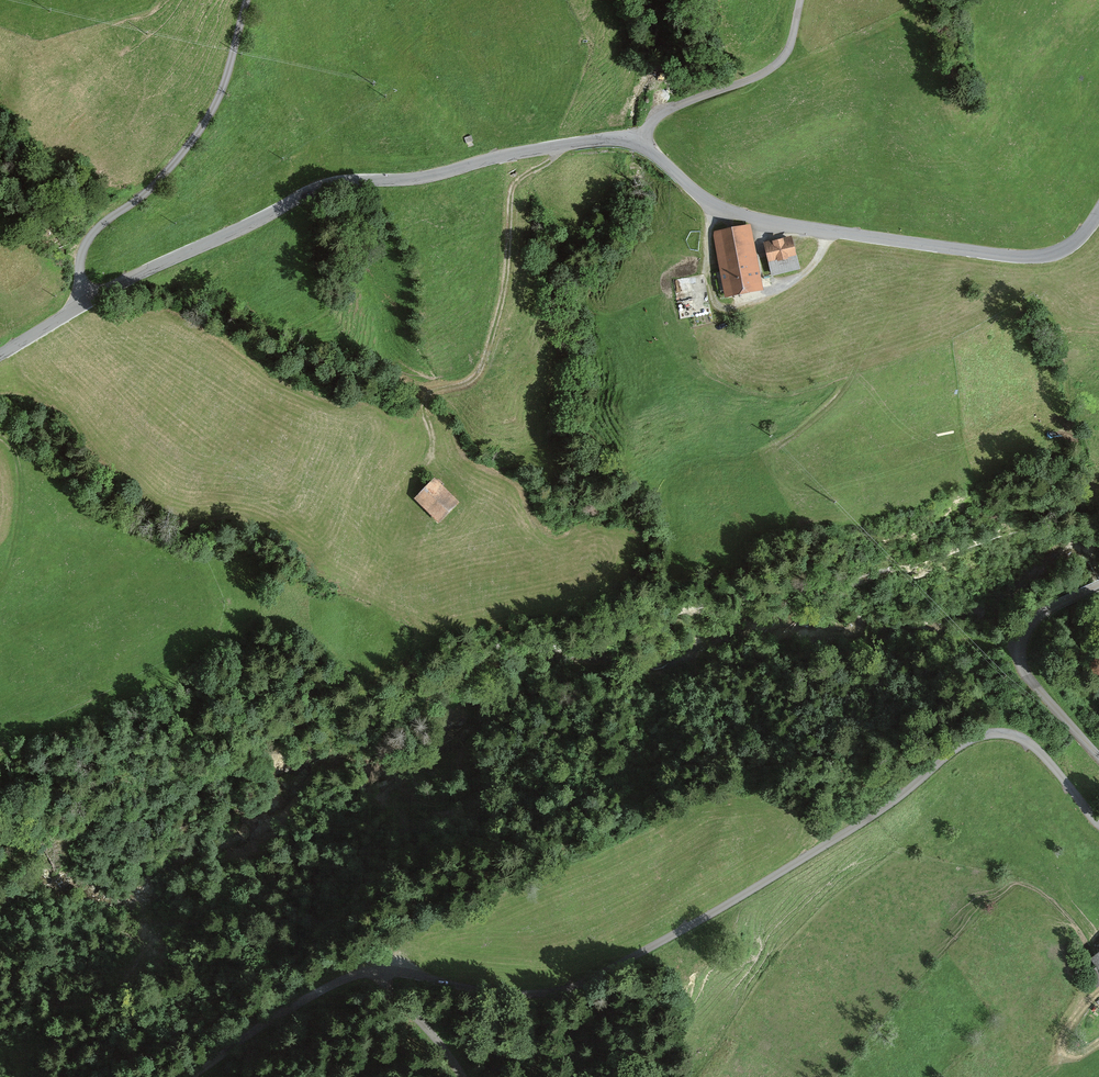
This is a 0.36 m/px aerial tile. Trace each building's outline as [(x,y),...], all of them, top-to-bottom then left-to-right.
[(749,225),(716,232),(728,293),(761,286),(749,225)] [(792,235),(764,242),(771,274),(799,267),(792,235)] [(435,483),(420,500),(438,517),(454,500),(435,483)]
